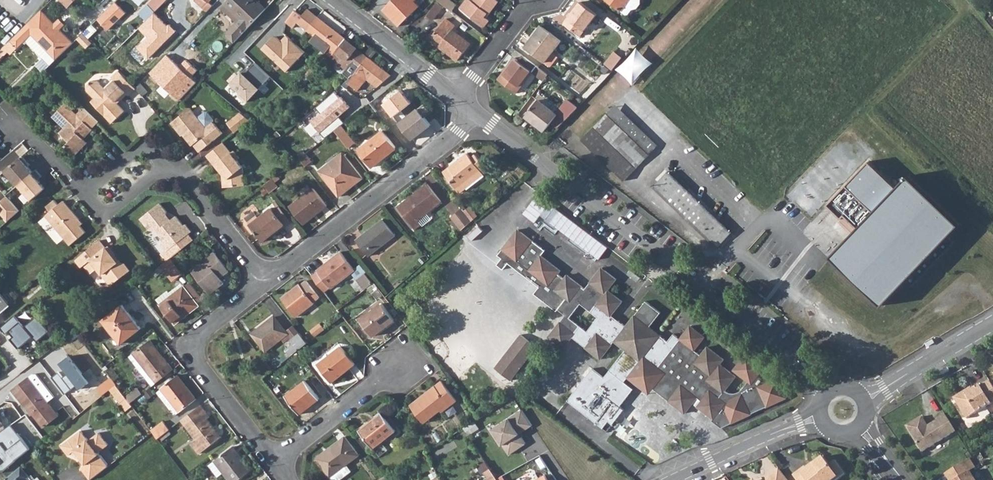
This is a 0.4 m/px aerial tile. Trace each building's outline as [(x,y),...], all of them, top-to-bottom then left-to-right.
[(155,13),(167,0),(153,0),(148,5),(155,13)] [(208,11),(213,5),(209,1),(207,0),(196,0),(208,11)] [(242,20),(240,22),(247,28),(266,8),(259,2),(257,3),(253,0),(229,0),(225,4),(242,20)] [(414,0),(393,0),(383,10),(397,26),(418,7),(418,6),(413,1),(414,0)] [(451,11),(456,5),(449,0),(437,0),(451,11)] [(484,17),(483,16),(485,14),(488,15),(496,5),(498,2),(495,0),(475,0),(473,3),(469,0),(467,0),(460,9),(483,27),(488,21),(485,19),(484,17)] [(629,0),(606,0),(621,11),(629,0)] [(626,15),(629,15),(631,11),(638,9),(641,4),(641,0),(629,0),(621,11),(626,15)] [(426,14),(432,18),(441,6),(435,1),(426,14)] [(564,24),(580,37),(596,15),(580,3),(564,24)] [(236,22),(245,30),(247,28),(240,22),(242,20),(225,4),(221,8),(236,22)] [(297,21),(307,10),(299,4),(289,15),(297,21)] [(141,12),(148,19),(155,13),(148,5),(141,12)] [(297,21),(297,22),(314,36),(310,41),(324,52),(326,53),(330,57),(345,39),(307,9),(307,10),(297,21)] [(13,44),(21,36),(43,15),(40,11),(10,41),(13,44)] [(167,25),(155,13),(148,19),(139,28),(146,36),(136,46),(147,58),(177,31),(169,23),(167,25)] [(38,43),(55,60),(72,44),(43,15),(21,36),(33,48),(38,43)] [(430,39),(457,60),(470,44),(452,30),(454,26),(450,23),(445,19),(430,39)] [(245,30),(236,22),(226,32),(226,36),(234,42),(245,30)] [(524,48),(544,63),(561,41),(541,26),(524,48)] [(274,34),(261,49),(286,71),(305,51),(286,35),(281,41),(274,34)] [(82,35),(76,40),(85,49),(91,44),(82,35)] [(328,59),(334,65),(336,62),(346,70),(343,73),(349,78),(353,75),(368,57),(345,39),(330,57),(328,59)] [(637,82),(653,59),(636,47),(620,70),(637,82)] [(613,53),(603,65),(612,71),(621,59),(613,53)] [(165,55),(149,73),(180,100),(196,83),(190,78),(198,69),(186,59),(179,67),(165,55)] [(515,59),(498,79),(516,93),(531,73),(532,72),(536,66),(523,56),(519,62),(515,59)] [(345,82),(355,90),(367,78),(377,86),(391,75),(368,57),(353,75),(349,78),(345,82)] [(242,71),(230,84),(239,92),(236,95),(246,104),(270,77),(254,62),(244,73),(242,71)] [(304,76),(310,80),(318,69),(313,66),(304,76)] [(531,73),(543,81),(548,75),(536,66),(532,72),(531,73)] [(118,72),(111,78),(113,81),(104,89),(97,82),(91,82),(87,86),(87,92),(94,99),(91,103),(112,124),(125,111),(115,102),(119,98),(121,100),(126,94),(128,96),(135,89),(132,86),(124,78),(118,72)] [(135,89),(142,97),(147,92),(140,85),(135,89)] [(381,105),(390,117),(408,104),(399,92),(381,105)] [(310,122),(324,138),(334,131),(341,125),(342,124),(338,118),(349,108),(334,93),(316,108),(321,114),(310,122)] [(558,128),(567,118),(577,108),(567,100),(556,114),(538,100),(525,116),(544,131),(551,123),(558,128)] [(83,109),(77,115),(65,104),(53,117),(64,128),(60,134),(69,142),(65,146),(75,156),(85,146),(82,142),(93,131),(92,130),(98,123),(83,109)] [(171,124),(181,137),(184,135),(186,137),(185,139),(191,146),(193,146),(198,152),(221,134),(213,123),(213,120),(207,113),(205,113),(197,119),(189,109),(171,124)] [(399,124),(411,140),(430,125),(417,109),(399,124)] [(240,113),(227,123),(235,133),(250,121),(240,113)] [(617,124),(607,114),(582,139),(624,180),(649,155),(617,124)] [(617,124),(649,155),(658,146),(634,123),(625,115),(617,124)] [(334,131),(348,149),(355,143),(341,125),(334,131)] [(359,150),(372,168),(396,149),(382,131),(359,150)] [(206,156),(215,167),(216,166),(223,174),(221,176),(222,187),(233,186),(243,186),(243,173),(243,167),(237,161),(239,159),(233,152),(231,153),(223,143),(206,156)] [(327,164),(330,168),(345,156),(342,153),(327,164)] [(299,158),(305,167),(311,162),(305,154),(299,158)] [(461,184),(480,170),(484,166),(475,154),(471,158),(467,154),(443,172),(458,193),(465,188),(461,184)] [(22,156),(4,170),(17,185),(18,184),(32,172),(28,166),(29,164),(22,156)] [(327,164),(319,171),(339,197),(362,178),(345,156),(330,168),(327,164)] [(869,161),(828,205),(855,231),(831,257),(882,306),(906,281),(912,286),(954,242),(948,237),(960,225),(908,176),(897,188),(869,161)] [(32,172),(18,184),(31,200),(45,188),(37,180),(41,176),(35,169),(32,172)] [(461,184),(465,188),(466,189),(484,175),(480,170),(461,184)] [(653,187),(681,214),(717,248),(731,234),(689,193),(667,173),(653,187)] [(263,186),(269,193),(273,190),(268,183),(263,186)] [(397,208),(414,230),(421,225),(416,220),(440,202),(427,185),(397,208)] [(289,207),(303,225),(326,206),(312,189),(289,207)] [(7,221),(19,211),(6,196),(0,201),(0,213),(7,221)] [(45,215),(70,245),(85,232),(76,222),(79,219),(63,200),(58,204),(54,199),(45,206),(50,211),(45,215)] [(140,219),(149,230),(157,232),(162,239),(161,247),(165,252),(159,255),(164,262),(170,258),(192,241),(187,235),(190,233),(184,225),(182,226),(175,217),(167,222),(164,218),(165,212),(159,204),(140,219)] [(249,225),(262,242),(283,225),(285,227),(291,223),(279,207),(273,212),(270,209),(258,218),(249,225)] [(463,212),(470,221),(476,216),(469,207),(463,212)] [(450,217),(461,230),(471,222),(470,221),(463,212),(461,209),(450,217)] [(249,225),(258,218),(253,212),(244,219),(249,225)] [(355,240),(368,256),(394,236),(382,220),(355,240)] [(600,360),(614,342),(626,350),(603,379),(592,370),(567,401),(602,428),(607,422),(612,425),(623,411),(619,407),(633,390),(623,383),(627,379),(643,358),(665,374),(653,389),(684,414),(697,398),(702,402),(697,407),(713,419),(712,421),(721,428),(786,397),(776,377),(776,378),(775,378),(745,354),(734,368),(735,372),(747,382),(742,389),(739,392),(733,394),(728,394),(724,391),(735,377),(719,365),(723,360),(707,348),(700,357),(694,352),(704,339),(689,327),(679,340),(673,335),(667,342),(649,328),(660,313),(645,302),(625,327),(618,322),(615,326),(607,320),(610,316),(621,302),(607,291),(615,280),(601,269),(584,290),(566,276),(563,281),(556,276),(559,272),(540,257),(544,251),(517,230),(497,256),(502,259),(497,266),(503,271),(508,264),(539,288),(534,294),(556,312),(558,310),(565,316),(549,337),(563,348),(572,338),(600,360)] [(98,242),(74,261),(81,268),(83,266),(90,275),(97,269),(111,286),(129,270),(123,263),(119,262),(107,247),(104,249),(98,242)] [(218,276),(227,269),(214,253),(190,271),(209,294),(223,283),(220,279),(218,276)] [(329,287),(330,288),(353,271),(339,253),(316,271),(317,272),(329,287)] [(164,262),(160,266),(172,281),(183,273),(170,258),(164,262)] [(218,276),(220,279),(228,272),(227,269),(218,276)] [(317,272),(311,277),(323,292),(329,287),(317,272)] [(363,290),(371,284),(364,274),(356,281),(363,290)] [(281,298),(296,317),(313,304),(312,302),(318,298),(305,281),(299,286),(299,285),(281,298)] [(184,287),(196,304),(203,299),(190,282),(184,287)] [(159,304),(174,324),(198,306),(196,304),(184,287),(183,286),(159,304)] [(1,312),(10,305),(0,293),(0,314),(1,312)] [(102,320),(121,344),(140,328),(122,305),(102,320)] [(360,320),(372,336),(393,321),(381,305),(360,320)] [(0,327),(0,328),(5,334),(8,332),(13,337),(10,339),(18,349),(32,337),(36,342),(49,331),(36,316),(24,327),(15,315),(0,327)] [(610,316),(607,320),(615,326),(618,322),(610,316)] [(252,334),(264,351),(286,334),(285,332),(273,318),(252,334)] [(310,331),(314,337),(323,331),(324,330),(319,324),(310,331)] [(75,332),(79,338),(88,331),(83,325),(75,332)] [(291,340),(299,333),(293,326),(285,332),(286,334),(291,340)] [(290,357),(296,352),(307,344),(299,333),(291,340),(291,345),(285,350),(290,357)] [(494,369),(510,381),(536,348),(520,335),(494,369)] [(133,353),(151,377),(168,363),(150,340),(133,353)] [(318,365),(331,382),(354,364),(341,347),(318,365)] [(133,353),(129,356),(148,380),(151,377),(133,353)] [(70,357),(60,364),(68,374),(64,377),(59,371),(52,376),(65,393),(76,385),(79,390),(89,382),(70,357)] [(643,358),(627,379),(648,395),(653,389),(665,374),(643,358)] [(161,389),(179,412),(195,400),(177,376),(161,389)] [(96,389),(102,396),(110,390),(116,385),(110,378),(96,389)] [(13,391),(31,415),(34,413),(44,427),(57,416),(47,403),(38,392),(28,379),(13,391)] [(954,397),(967,418),(992,402),(992,386),(989,379),(980,385),(979,384),(972,388),(965,393),(962,393),(954,397)] [(285,397),(299,414),(319,399),(305,382),(285,397)] [(430,390),(432,392),(442,384),(441,382),(430,390)] [(430,390),(410,406),(424,423),(440,411),(442,413),(456,402),(442,384),(432,392),(430,390)] [(38,392),(47,403),(55,396),(46,385),(38,392)] [(116,385),(110,390),(120,403),(125,398),(125,397),(116,385)] [(125,398),(129,403),(141,394),(137,388),(125,397),(125,398)] [(161,389),(156,392),(174,416),(179,412),(161,389)] [(57,396),(51,401),(56,407),(62,402),(57,396)] [(181,421),(195,440),(203,450),(220,437),(206,419),(209,417),(200,406),(181,421)] [(520,410),(489,430),(506,458),(526,445),(519,434),(531,427),(520,410)] [(956,430),(945,413),(936,418),(937,419),(932,422),(931,426),(929,427),(922,415),(906,425),(912,434),(911,434),(922,451),(956,430)] [(359,431),(373,448),(395,431),(381,414),(359,431)] [(150,431),(152,433),(157,439),(159,438),(168,431),(169,430),(162,422),(150,431)] [(463,428),(467,436),(475,431),(478,429),(473,422),(463,428)] [(0,471),(2,473),(6,469),(16,461),(31,450),(22,439),(11,425),(0,433),(0,442),(1,443),(0,443),(0,471)] [(106,428),(99,433),(108,445),(115,439),(106,428)] [(81,431),(61,446),(68,455),(72,453),(74,450),(79,457),(85,465),(81,468),(90,479),(108,467),(97,453),(108,445),(99,433),(88,441),(81,431)] [(159,438),(162,441),(170,435),(168,431),(159,438)] [(336,472),(345,465),(358,455),(345,438),(316,459),(329,477),(336,472)] [(195,440),(190,445),(198,455),(203,450),(195,440)] [(222,474),(227,479),(238,479),(250,471),(244,463),(242,465),(234,454),(236,453),(232,447),(213,462),(222,474)] [(236,453),(234,454),(242,465),(244,463),(236,453)] [(797,479),(836,479),(845,473),(835,460),(829,465),(823,456),(813,464),(814,465),(808,469),(805,466),(793,475),(797,479)] [(971,457),(965,460),(971,469),(976,466),(971,457)] [(946,472),(951,479),(978,479),(971,469),(965,460),(946,472)] [(213,462),(208,466),(217,478),(222,474),(213,462)] [(336,472),(341,479),(350,471),(345,465),(336,472)] [(20,467),(5,478),(6,479),(31,479),(20,467)] [(488,479),(497,479),(490,469),(483,473),(488,479)] [(780,469),(765,479),(788,479),(780,469)]
